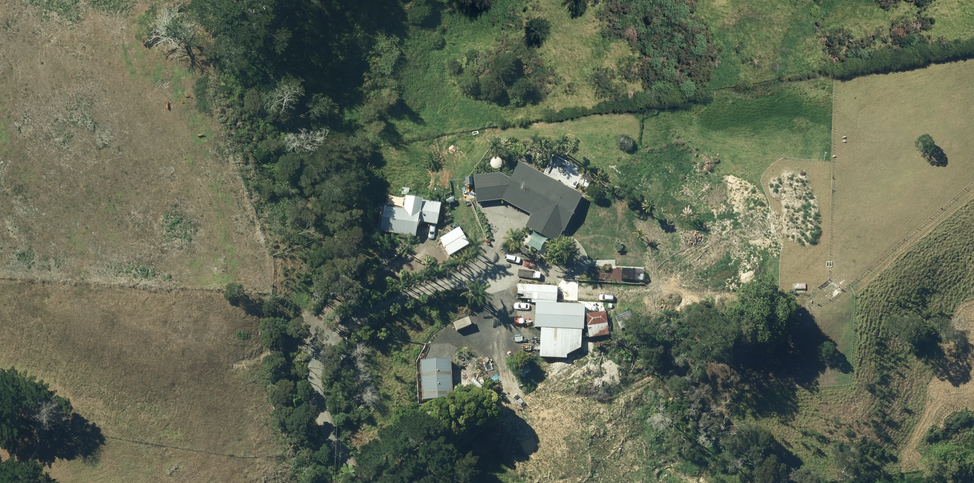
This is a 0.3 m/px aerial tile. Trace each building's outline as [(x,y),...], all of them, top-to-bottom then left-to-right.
[(395,144),(388,146),(390,153),(397,151),(395,144)] [(526,225),(557,240),(561,231),(563,232),(582,195),(518,163),(509,181),(499,173),(472,176),(475,202),(501,199),(531,215),(526,225)] [(444,194),(446,201),(453,199),(452,193),(444,194)] [(380,231),(414,237),(417,221),(436,224),(439,205),(420,201),(421,200),(404,197),(402,208),(378,204),(378,208),(384,209),(380,231)] [(671,213),(682,216),(685,208),(674,204),(671,213)] [(440,239),(449,255),(468,244),(458,228),(440,239)] [(391,253),(398,258),(405,248),(397,243),(391,253)] [(430,268),(432,274),(442,271),(439,265),(430,268)] [(621,282),(629,282),(629,273),(621,272),(621,282)] [(541,357),(565,358),(565,355),(568,355),(568,353),(572,354),(573,342),(580,342),(581,329),(582,329),(583,305),(555,304),(556,286),(518,284),(517,294),(523,295),(523,298),(532,299),(531,302),(535,303),(534,327),(543,327),(541,357)] [(584,314),(586,338),(608,337),(606,312),(584,314)] [(419,362),(421,400),(451,399),(449,360),(419,362)] [(467,385),(476,393),(481,387),(472,379),(467,385)]
